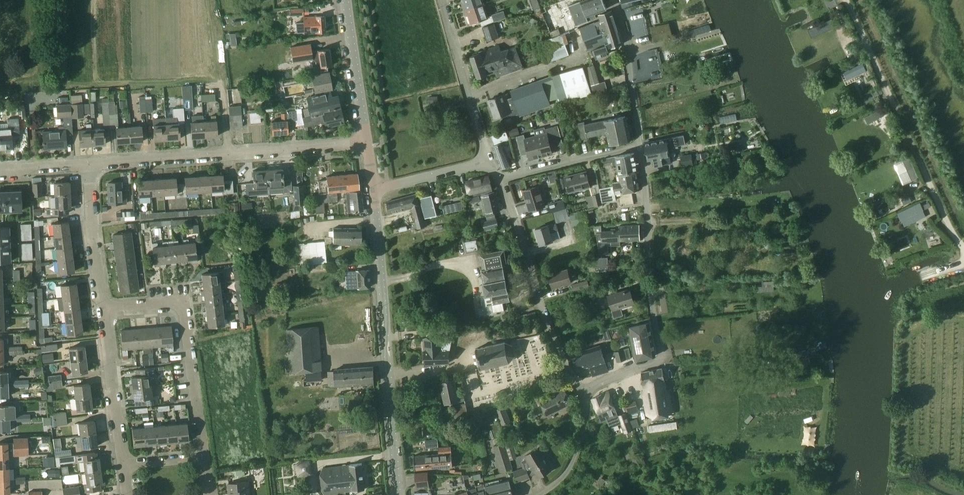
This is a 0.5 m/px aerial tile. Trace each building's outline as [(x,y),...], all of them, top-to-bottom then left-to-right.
[(467,10),(484,4),(483,0),(464,0),(467,10)] [(577,25),(588,21),(597,18),(595,13),(607,9),(604,0),(583,0),(569,5),(577,25)] [(488,16),(484,4),(467,10),(471,23),(480,20),(482,26),(495,21),(492,15),(488,16)] [(505,18),(503,11),(492,15),(495,21),(502,19),(505,18)] [(589,25),(581,28),(588,50),(594,49),(596,47),(605,44),(606,45),(607,45),(606,41),(609,40),(607,35),(618,31),(612,11),(599,15),(601,20),(589,24),(589,25)] [(304,18),(304,23),(296,23),(297,33),(305,33),(325,32),(324,16),(316,17),(304,18)] [(499,37),(495,23),(482,28),(487,42),(499,37)] [(673,23),(653,26),(655,38),(675,35),(673,23)] [(596,47),(594,49),(596,58),(610,53),(608,48),(623,44),(618,31),(607,35),(609,40),(606,41),(607,45),(606,45),(605,44),(596,47)] [(311,44),(291,47),(293,62),(312,59),(313,61),(316,60),(317,67),(307,69),(308,76),(309,76),(328,72),(327,66),(332,66),(329,49),(318,50),(312,51),(311,44)] [(478,78),(489,74),(496,72),(498,77),(523,68),(522,66),(523,66),(516,47),(501,52),(499,45),(481,52),(481,53),(471,57),(478,78)] [(854,75),(871,67),(869,61),(851,69),(854,75)] [(594,65),(586,67),(592,85),(599,83),(594,65)] [(558,98),(560,103),(561,107),(590,98),(591,97),(583,68),(552,77),(552,78),(558,98)] [(328,72),(309,76),(311,85),(314,85),(315,93),(332,89),(329,72),(328,72)] [(509,99),(509,98),(507,94),(489,100),(495,118),(502,115),(503,118),(518,114),(517,110),(518,110),(520,116),(550,105),(549,101),(542,81),(541,79),(511,90),(513,97),(509,99)] [(234,89),(227,90),(229,113),(242,112),(241,105),(236,106),(234,89)] [(330,92),(308,98),(312,114),(312,116),(340,109),(337,96),(332,98),(330,92)] [(192,93),(183,94),(184,110),(193,109),(192,93)] [(102,102),(103,115),(110,115),(109,102),(102,102)] [(71,104),(72,118),(84,117),(83,113),(90,113),(89,103),(71,104)] [(59,131),(43,132),(44,149),(67,147),(66,138),(73,137),(72,118),(71,104),(63,105),(56,105),(57,118),(63,118),(63,126),(62,126),(62,131),(59,131)] [(174,118),(166,118),(166,124),(167,140),(180,139),(178,121),(185,120),(184,109),(183,107),(173,108),(174,118)] [(870,123),(887,115),(884,108),(867,116),(870,123)] [(312,116),(310,117),(311,122),(316,122),(316,124),(325,122),(326,127),(344,123),(341,109),(340,109),(312,116)] [(281,121),(272,122),(273,134),(288,133),(287,121),(296,121),(296,110),(287,111),(287,113),(281,113),(281,121)] [(243,127),(242,115),(242,112),(229,113),(230,116),(229,116),(230,130),(235,130),(235,128),(243,127)] [(262,122),(261,112),(250,112),(251,123),(262,122)] [(211,116),(211,121),(204,122),(205,137),(218,136),(217,121),(216,121),(216,115),(211,116)] [(626,116),(605,120),(608,133),(610,145),(631,141),(626,116)] [(316,124),(316,122),(311,122),(310,117),(304,119),(306,127),(316,124)] [(153,125),(154,125),(155,141),(167,140),(166,118),(153,119),(153,125)] [(584,121),(578,123),(581,139),(588,138),(589,138),(589,137),(608,133),(605,120),(585,124),(584,121)] [(205,137),(204,122),(191,123),(192,138),(205,137)] [(0,124),(0,149),(12,148),(12,136),(19,135),(18,123),(0,124)] [(86,130),(79,130),(80,146),(93,145),(92,130),(91,130),(91,124),(86,124),(86,130)] [(129,127),(130,142),(143,142),(142,126),(129,127)] [(130,142),(129,127),(116,128),(117,143),(130,142)] [(536,136),(542,156),(553,153),(551,147),(558,145),(553,127),(545,129),(546,134),(536,136)] [(92,130),(93,145),(105,144),(104,129),(92,130)] [(492,143),(509,137),(506,130),(490,136),(492,143)] [(542,156),(536,136),(526,139),(524,134),(517,136),(522,155),(529,153),(531,159),(542,156)] [(653,159),(655,166),(663,165),(672,163),(668,147),(685,144),(684,135),(667,139),(645,143),(647,154),(648,160),(653,159)] [(511,165),(502,143),(500,143),(500,141),(495,143),(496,145),(493,146),(502,169),(511,165)] [(620,174),(634,171),(638,170),(635,154),(617,157),(618,164),(619,174),(620,174)] [(697,163),(696,157),(692,158),(691,155),(681,156),(683,166),(693,165),(693,164),(697,163)] [(914,173),(918,171),(911,156),(895,163),(904,184),(916,178),(914,173)] [(282,169),(268,170),(269,188),(270,194),(277,193),(292,192),(291,180),(283,181),(282,169)] [(254,183),(245,183),(246,196),(261,194),(270,194),(269,188),(268,170),(253,171),(254,183)] [(634,171),(620,174),(621,181),(614,183),(614,186),(599,189),(602,203),(616,200),(615,194),(623,192),(623,193),(637,190),(634,171)] [(586,172),(565,177),(569,192),(590,187),(586,172)] [(327,177),(327,180),(318,181),(319,194),(329,192),(359,190),(357,174),(327,177)] [(233,180),(223,181),(223,175),(210,176),(211,191),(223,190),(223,194),(233,193),(233,180)] [(198,177),(199,192),(211,191),(210,176),(198,177)] [(489,176),(467,182),(471,196),(481,194),(492,191),(489,176)] [(185,178),(186,184),(181,184),(182,197),(187,196),(186,193),(199,192),(198,177),(185,178)] [(182,197),(181,184),(176,184),(176,178),(163,179),(165,194),(176,194),(177,197),(182,197)] [(151,180),(152,195),(165,194),(163,179),(151,180)] [(151,180),(138,181),(139,196),(152,195),(151,180)] [(55,196),(70,195),(70,182),(54,183),(55,196)] [(107,182),(108,205),(127,204),(127,196),(123,196),(122,182),(107,182)] [(295,204),(301,203),(304,203),(303,185),(294,186),(295,204)] [(534,188),(524,191),(530,211),(545,206),(539,186),(538,186),(534,188)] [(4,192),(4,211),(13,211),(12,194),(9,194),(9,191),(4,192)] [(12,194),(13,211),(22,211),(21,191),(13,191),(13,194),(12,194)] [(363,211),(361,191),(345,192),(348,213),(363,211)] [(312,204),(338,201),(337,193),(334,193),(334,192),(326,193),(327,194),(312,196),(312,204)] [(496,218),(494,213),(500,211),(495,192),(482,195),(487,215),(486,215),(487,221),(483,222),(485,230),(499,227),(497,218),(496,218)] [(602,206),(600,193),(586,197),(588,208),(595,206),(595,207),(602,206)] [(417,194),(388,202),(391,213),(412,208),(417,229),(427,226),(426,221),(425,222),(420,205),(417,194)] [(70,195),(55,196),(49,196),(49,208),(47,208),(47,215),(67,214),(67,208),(71,208),(70,195)] [(437,216),(432,195),(420,198),(425,219),(437,216)] [(564,200),(548,204),(550,212),(566,208),(564,200)] [(906,226),(929,217),(923,202),(900,211),(906,226)] [(242,213),(252,212),(251,203),(241,204),(242,213)] [(444,207),(445,214),(453,212),(451,205),(444,207)] [(553,212),(557,224),(571,219),(573,226),(587,222),(584,211),(569,216),(567,208),(553,212)] [(122,212),(123,220),(135,220),(134,211),(122,212)] [(192,227),(192,219),(181,220),(182,224),(187,224),(187,227),(192,227)] [(54,236),(70,234),(68,222),(53,224),(54,236)] [(554,241),(551,233),(559,231),(556,223),(536,229),(540,245),(554,241)] [(22,235),(32,235),(31,224),(21,224),(22,235)] [(639,225),(620,226),(620,230),(601,231),(601,225),(595,226),(596,232),(595,233),(597,254),(609,254),(608,246),(621,245),(621,240),(640,239),(639,225)] [(9,236),(9,227),(0,227),(0,236),(9,236)] [(361,229),(334,229),(334,245),(361,244),(361,229)] [(133,247),(132,238),(131,233),(113,235),(115,249),(133,247)] [(56,249),(71,247),(70,234),(54,236),(56,249)] [(10,244),(9,236),(0,236),(0,245),(10,244)] [(195,243),(189,243),(188,239),(183,240),(184,244),(186,260),(192,259),(192,262),(197,262),(197,259),(197,258),(195,243)] [(466,241),(467,251),(481,250),(479,239),(466,241)] [(184,244),(178,244),(178,240),(173,241),(173,245),(174,245),(176,261),(181,260),(182,264),(187,263),(186,260),(184,244)] [(168,242),(162,242),(163,246),(164,246),(166,262),(171,262),(172,265),(176,264),(176,261),(174,245),(173,245),(173,241),(168,242)] [(326,263),(324,241),(298,244),(299,255),(300,255),(300,257),(299,257),(300,266),(326,263)] [(22,252),(32,252),(32,243),(22,243),(22,252)] [(163,246),(158,247),(157,243),(152,244),(153,247),(152,248),(154,264),(161,263),(161,266),(166,265),(166,262),(164,246),(163,246)] [(10,253),(10,244),(0,245),(0,253),(10,253)] [(58,261),(73,259),(71,247),(56,249),(58,261)] [(135,261),(134,253),(133,247),(115,249),(117,264),(135,261)] [(504,250),(480,255),(483,270),(482,270),(484,282),(487,295),(488,295),(488,296),(485,297),(487,306),(510,301),(503,266),(507,265),(504,250)] [(32,252),(22,252),(23,260),(33,259),(32,252)] [(0,253),(0,262),(10,261),(10,253),(0,253)] [(608,270),(608,258),(595,258),(596,271),(608,270)] [(73,259),(58,261),(59,274),(75,272),(73,259)] [(137,276),(136,267),(135,261),(117,264),(119,278),(137,276)] [(49,262),(41,263),(41,262),(36,262),(36,276),(42,276),(41,265),(49,265),(49,262)] [(568,269),(550,274),(553,288),(571,283),(568,269)] [(204,285),(220,283),(223,283),(225,282),(224,271),(218,272),(218,273),(202,275),(203,280),(200,281),(200,286),(204,285)] [(369,271),(357,272),(345,273),(346,288),(370,287),(369,271)] [(139,290),(138,281),(137,276),(119,278),(121,293),(139,290)] [(588,280),(571,284),(573,291),(590,287),(588,280)] [(774,291),(774,281),(762,281),(763,286),(758,287),(758,292),(774,291)] [(250,283),(252,303),(263,302),(261,282),(250,283)] [(63,298),(78,296),(76,283),(61,285),(63,298)] [(221,293),(220,288),(224,287),(223,283),(220,283),(204,285),(204,290),(201,291),(201,296),(205,296),(205,295),(221,293)] [(611,310),(614,317),(622,314),(620,308),(634,303),(630,289),(609,296),(613,310),(611,310)] [(222,304),(221,298),(225,298),(225,293),(221,293),(205,295),(205,296),(205,301),(202,301),(203,306),(206,306),(222,304)] [(63,298),(57,299),(59,311),(64,310),(79,308),(78,296),(63,298)] [(223,314),(223,309),(226,308),(226,303),(222,304),(206,306),(207,311),(203,312),(204,317),(207,316),(223,314)] [(599,317),(595,305),(587,308),(590,319),(599,317)] [(66,322),(81,320),(79,308),(64,310),(66,322)] [(252,325),(245,326),(244,312),(238,312),(240,329),(252,327),(252,325)] [(227,313),(223,314),(207,316),(208,321),(204,322),(205,327),(225,325),(224,319),(228,319),(227,313)] [(81,320),(66,322),(67,335),(83,333),(81,320)] [(629,327),(636,360),(656,356),(649,323),(629,327)] [(172,326),(159,327),(161,347),(168,347),(169,352),(174,351),(173,345),(172,326)] [(286,329),(290,373),(293,372),(293,373),(323,370),(322,361),(319,326),(286,329)] [(161,347),(159,327),(146,328),(149,353),(153,353),(152,348),(161,347)] [(146,328),(134,330),(135,348),(143,348),(143,354),(149,353),(146,328)] [(603,331),(605,340),(611,338),(608,329),(603,331)] [(134,330),(121,331),(123,350),(122,350),(123,356),(128,355),(127,349),(135,348),(134,330)] [(442,338),(425,338),(425,364),(450,364),(449,340),(442,340),(442,338)] [(505,343),(476,349),(480,368),(509,362),(515,355),(513,346),(505,343)] [(42,352),(58,350),(57,344),(41,346),(42,352)] [(71,361),(86,359),(84,346),(69,348),(71,361)] [(601,346),(573,354),(578,371),(590,367),(593,376),(608,371),(601,346)] [(626,360),(624,350),(616,352),(618,362),(626,360)] [(86,359),(71,361),(72,374),(88,372),(86,359)] [(373,367),(336,370),(336,371),(328,372),(329,386),(337,385),(374,383),(373,367)] [(153,368),(146,369),(137,370),(138,377),(132,377),(133,385),(129,386),(130,389),(151,386),(149,375),(154,374),(153,368)] [(647,415),(671,411),(666,381),(665,381),(663,368),(641,372),(643,384),(642,384),(647,415)] [(45,383),(49,383),(62,381),(61,375),(45,377),(45,383)] [(458,395),(455,380),(441,382),(445,404),(459,401),(459,402),(465,401),(464,394),(458,395)] [(62,381),(49,383),(45,383),(46,392),(54,391),(53,389),(63,387),(62,381)] [(91,396),(89,384),(74,386),(76,398),(91,396)] [(155,385),(151,386),(130,389),(130,393),(134,393),(135,399),(136,405),(159,402),(158,395),(152,396),(152,391),(156,391),(155,385)] [(547,415),(572,404),(565,389),(541,401),(547,415)] [(618,416),(615,408),(608,392),(593,398),(599,414),(598,414),(601,423),(607,420),(610,428),(621,424),(624,433),(633,430),(628,415),(627,416),(626,413),(618,416)] [(76,398),(77,411),(93,409),(91,396),(76,398)] [(635,400),(623,404),(626,413),(627,416),(628,415),(639,412),(635,400)] [(468,415),(466,403),(458,404),(458,405),(453,406),(455,417),(468,415)] [(0,406),(0,419),(9,418),(9,419),(15,419),(15,415),(14,415),(14,411),(14,406),(0,406)] [(508,417),(504,408),(496,411),(500,421),(508,417)] [(478,420),(478,410),(468,410),(469,416),(466,416),(466,420),(471,420),(471,425),(477,425),(477,420),(478,420)] [(67,418),(66,412),(53,414),(50,415),(50,421),(67,418)] [(0,419),(0,431),(9,431),(9,419),(9,418),(0,419)] [(50,421),(51,427),(55,427),(54,426),(67,424),(67,418),(50,421)] [(96,434),(94,421),(79,423),(81,436),(96,434)] [(676,421),(649,425),(650,432),(677,428),(676,421)] [(178,442),(189,441),(187,424),(176,425),(178,442)] [(167,443),(178,442),(176,425),(166,426),(167,443)] [(156,444),(167,443),(166,426),(155,427),(156,444)] [(145,445),(156,444),(155,427),(144,428),(145,445)] [(144,428),(133,429),(134,446),(145,445),(144,428)] [(433,428),(424,429),(424,437),(433,436),(433,428)] [(81,436),(82,448),(98,446),(96,434),(81,436)] [(504,439),(505,443),(505,442),(510,460),(517,458),(510,437),(504,439)] [(13,456),(29,455),(28,438),(13,439),(14,443),(8,443),(0,443),(0,456),(8,456),(13,456)] [(496,459),(500,473),(513,468),(510,460),(505,442),(505,443),(493,446),(497,459),(496,459)] [(529,475),(536,473),(539,477),(542,475),(543,478),(549,475),(547,472),(551,470),(544,457),(546,456),(540,447),(526,456),(527,458),(522,462),(523,468),(513,471),(517,482),(530,478),(529,475)] [(72,456),(71,449),(61,451),(61,448),(54,449),(55,458),(62,457),(72,456)] [(99,458),(97,459),(96,452),(72,456),(62,457),(63,463),(84,460),(86,473),(101,471),(99,458)] [(452,453),(414,457),(416,469),(453,466),(452,453)] [(631,458),(635,468),(646,463),(641,453),(631,458)] [(0,456),(0,469),(9,468),(8,456),(0,456)] [(297,462),(299,476),(312,474),(311,461),(297,462)] [(351,465),(350,465),(350,464),(323,468),(320,475),(322,490),(325,494),(341,494),(346,494),(346,492),(354,491),(354,490),(365,489),(362,464),(351,465)] [(0,469),(0,481),(9,481),(9,468),(0,469)] [(101,491),(100,484),(102,483),(101,471),(86,473),(87,484),(83,484),(85,493),(101,491)] [(415,472),(416,487),(430,486),(428,471),(415,472)] [(512,489),(509,480),(485,486),(484,486),(486,494),(513,494),(512,489)] [(0,481),(0,494),(10,494),(10,487),(14,487),(14,484),(14,482),(14,481),(9,481),(0,481)] [(248,481),(229,484),(230,494),(250,494),(248,481)] [(478,494),(486,494),(484,486),(485,486),(484,483),(476,485),(476,488),(478,494)] [(62,489),(63,494),(80,494),(79,486),(62,489)]
